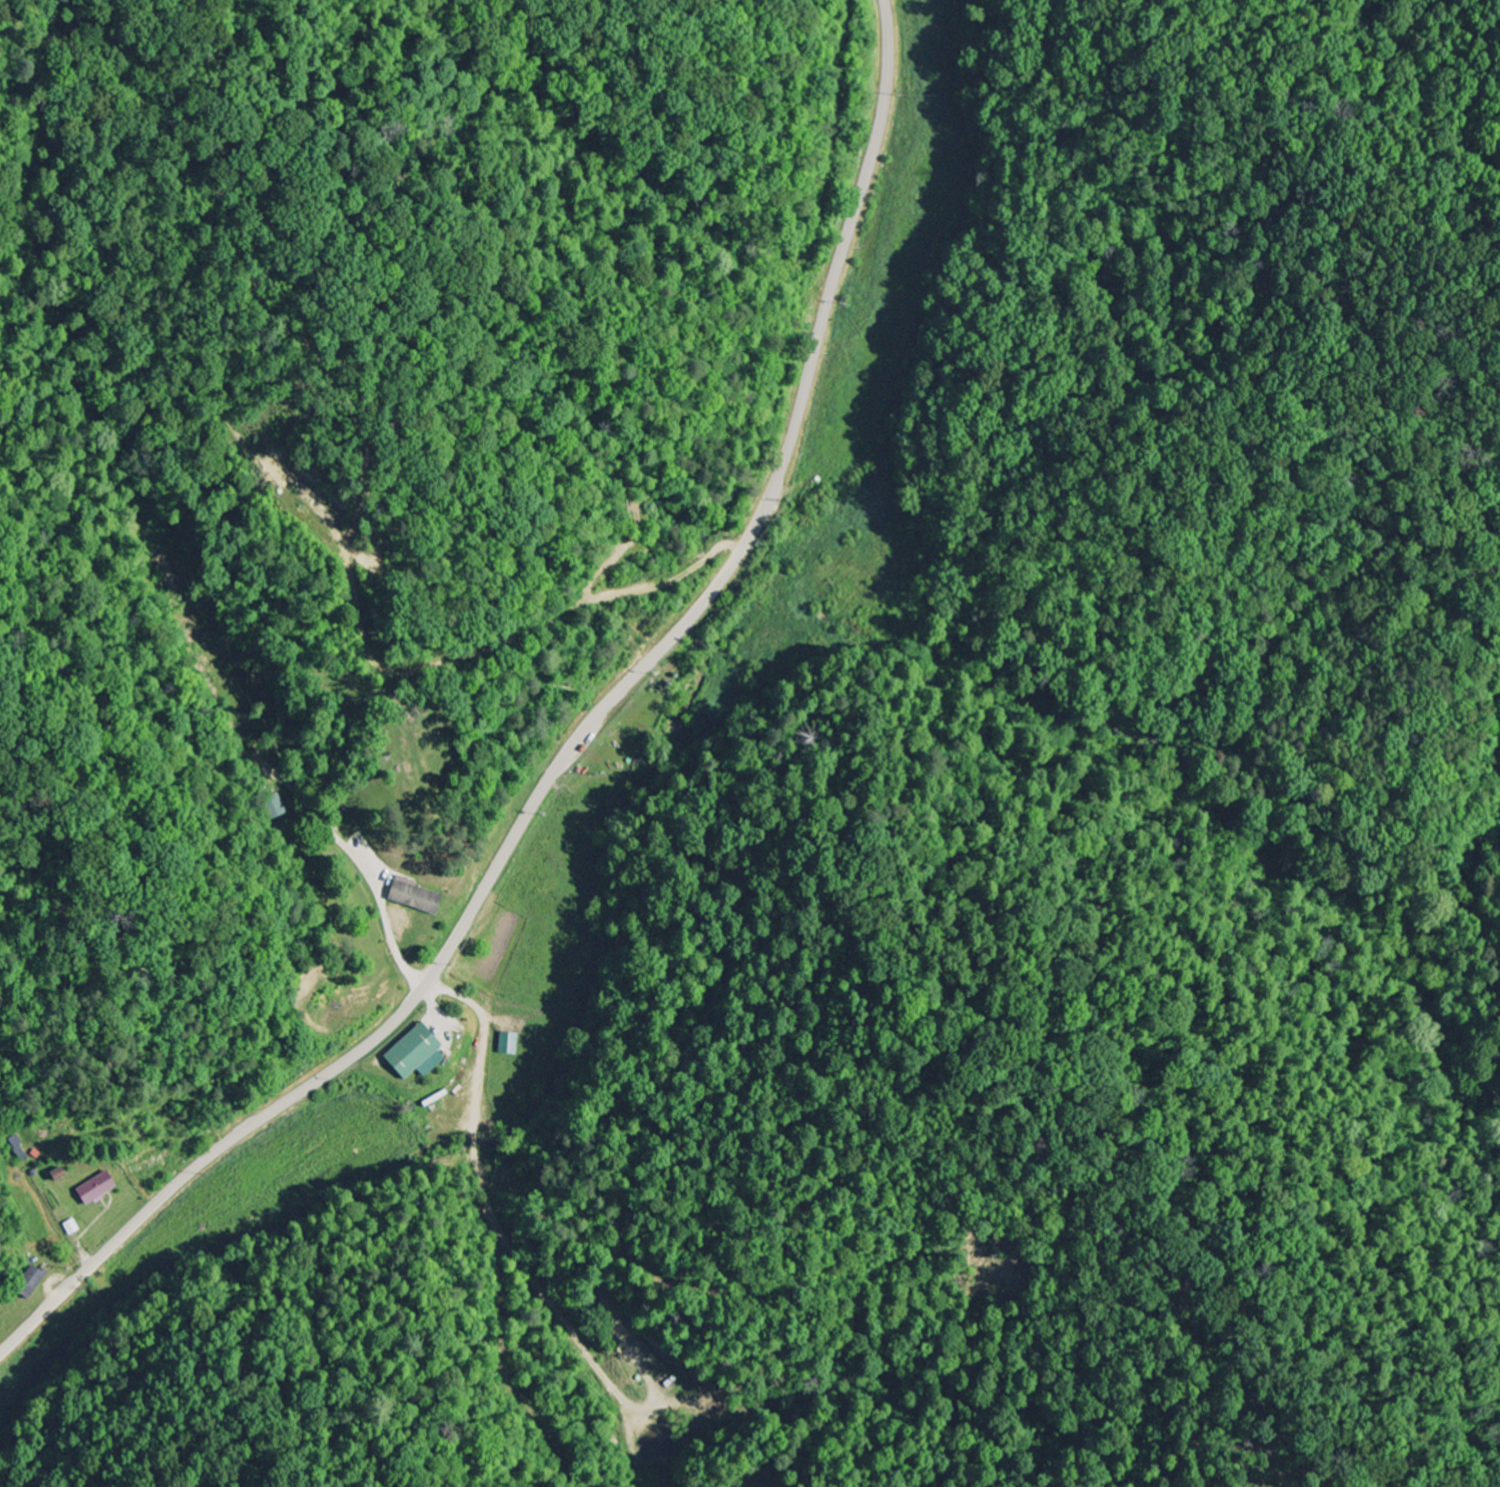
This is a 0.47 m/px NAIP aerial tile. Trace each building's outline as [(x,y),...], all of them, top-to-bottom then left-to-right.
[(442,916),(448,894),(398,880),(391,902),(442,916)] [(390,1055),(411,1081),(424,1071),(430,1079),(453,1061),(445,1051),(451,1047),(432,1023),(390,1055)] [(522,1034),(503,1033),(503,1054),(521,1055),(522,1034)] [(80,1188),(88,1206),(122,1191),(114,1173),(80,1188)]
